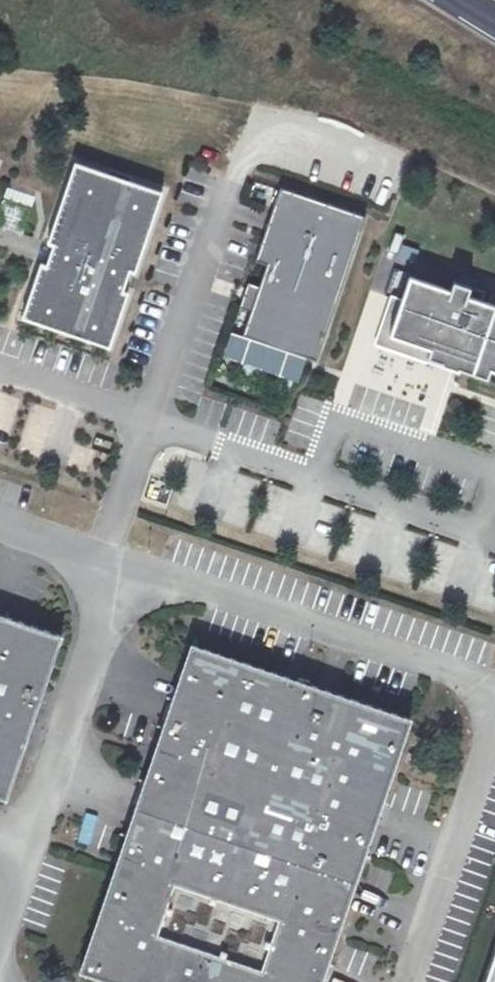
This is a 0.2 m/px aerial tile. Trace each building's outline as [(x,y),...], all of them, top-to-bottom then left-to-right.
[(249,199),(274,208),(280,191),(254,182),(249,199)] [(243,334),(316,359),(365,216),(281,187),(280,191),(274,208),(257,259),(267,263),(243,334)] [(151,220),(65,191),(46,244),(52,246),(48,257),(44,267),(40,266),(21,319),(107,348),(126,295),(120,293),(128,272),(132,273),(151,220)] [(415,265),(418,249),(401,246),(398,262),(415,265)] [(390,333),(430,347),(427,355),(487,375),(490,367),(494,368),(494,304),(468,295),(465,304),(448,299),(451,289),(409,275),(390,333)] [(7,799),(62,636),(0,615),(0,796),(7,799)] [(192,644),(164,727),(383,802),(411,719),(408,718),(198,646),(192,644)] [(164,727),(81,971),(113,981),(321,981),(383,802),(164,727)]
